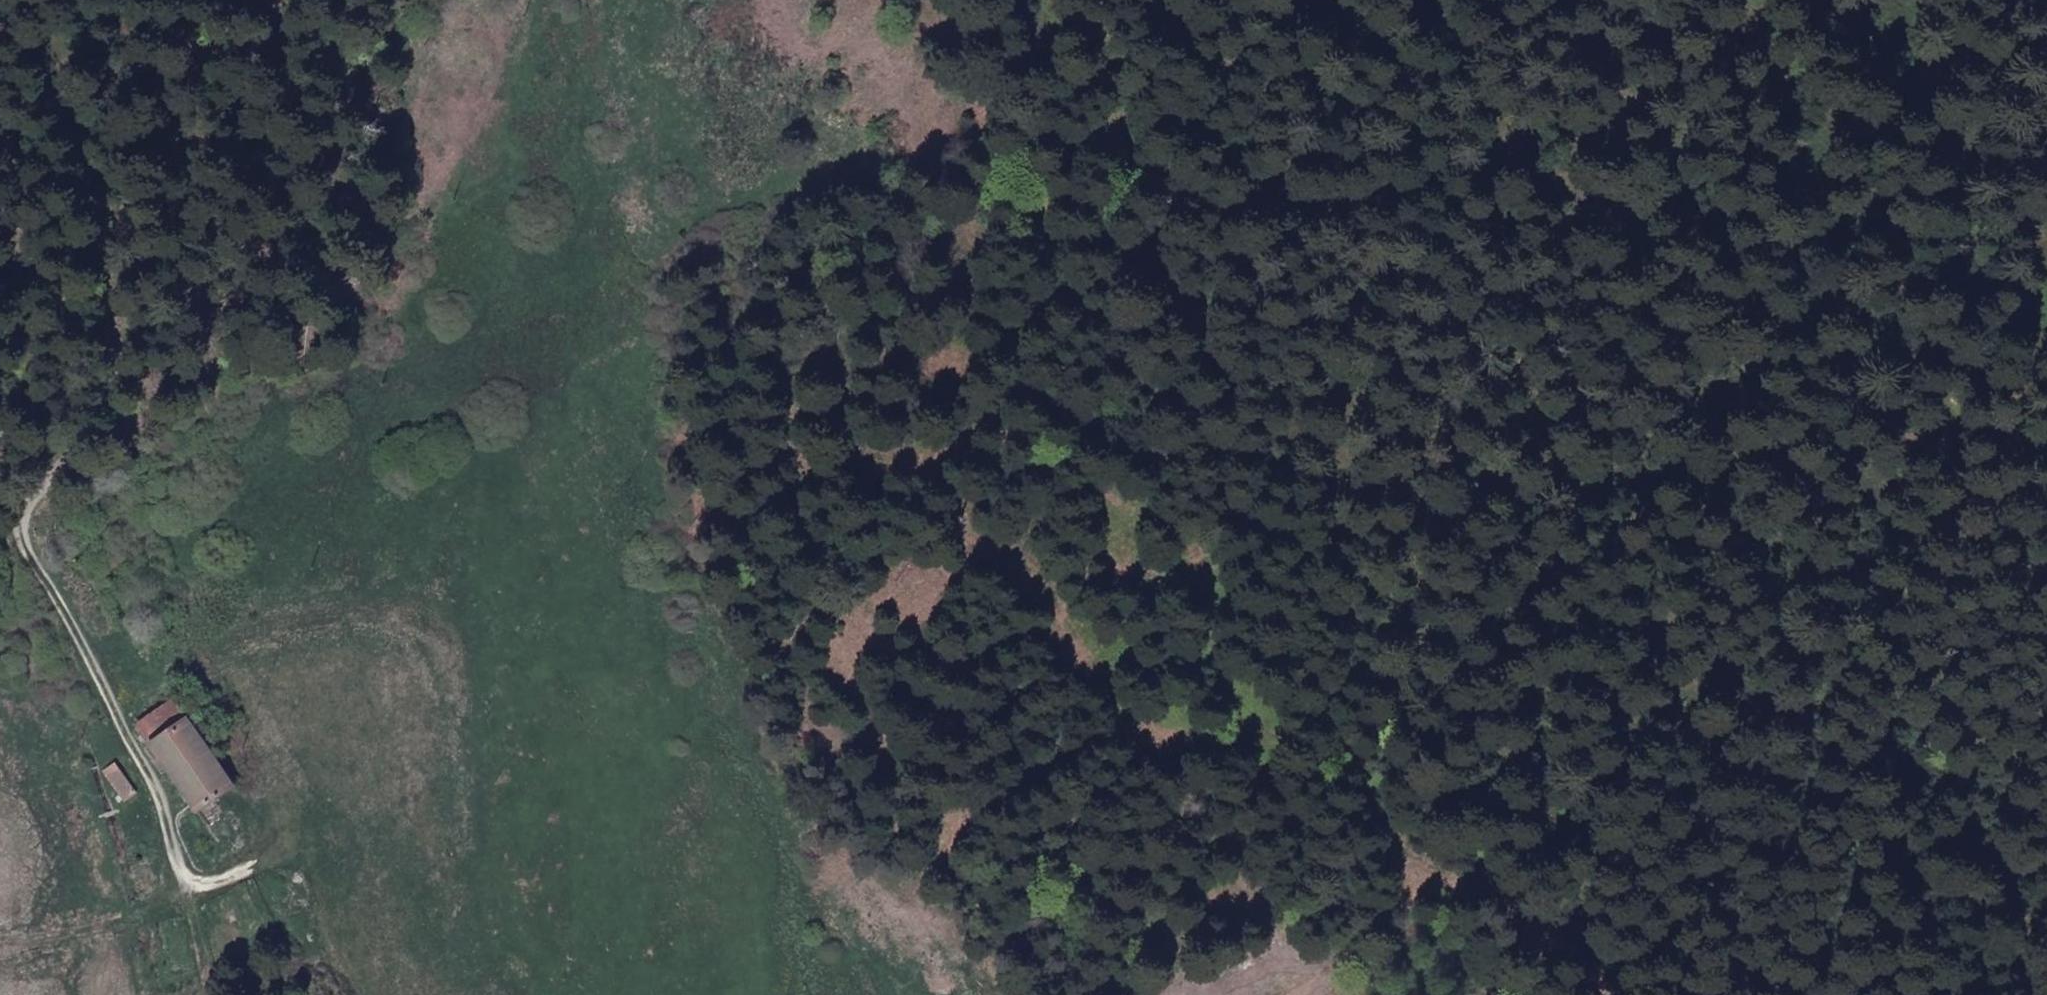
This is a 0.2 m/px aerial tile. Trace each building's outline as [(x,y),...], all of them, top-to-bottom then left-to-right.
[(137,729),(197,811),(235,783),(175,702),(137,729)] [(126,800),(139,791),(121,768),(108,776),(126,800)]
